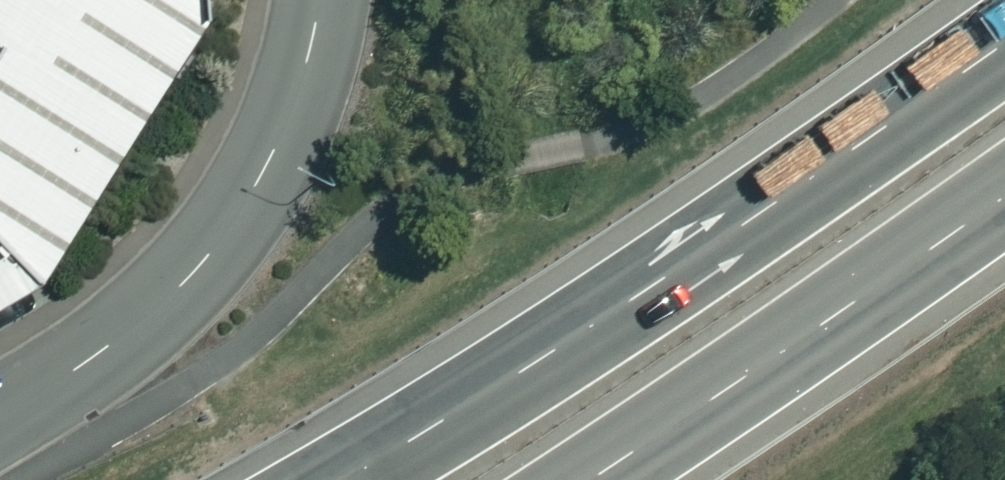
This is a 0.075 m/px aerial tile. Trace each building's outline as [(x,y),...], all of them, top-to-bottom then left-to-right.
[(0,41),(0,297),(46,270),(209,18),(209,0),(0,0),(0,36),(2,37),(0,41)]
